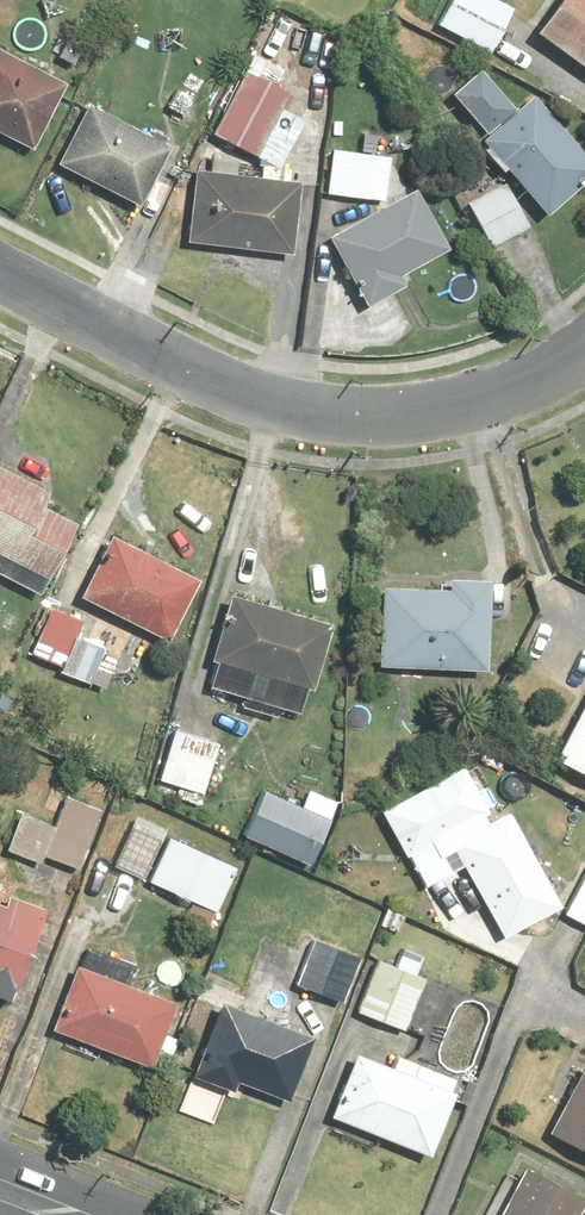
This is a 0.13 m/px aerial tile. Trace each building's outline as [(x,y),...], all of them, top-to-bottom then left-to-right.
[(433,27),(486,55),(511,9),(493,0),(447,0),(433,27)] [(531,34),(584,72),(584,0),(555,0),(531,34)] [(0,55),(0,142),(27,155),(61,85),(0,55)] [(281,72),(247,55),(207,137),(273,170),(298,121),(278,111),(286,94),(273,88),(281,72)] [(480,138),(472,144),(537,222),(584,182),(584,167),(527,98),(510,112),(477,73),(446,98),(480,138)] [(83,105),(50,168),(133,212),(167,149),(83,105)] [(327,153),(323,198),(381,203),(385,158),(327,153)] [(524,228),(487,168),(451,191),(488,251),(524,228)] [(256,170),(255,181),(187,174),(179,247),(289,258),(296,185),(283,184),(284,172),(256,170)] [(322,240),(361,310),(401,288),(395,277),(444,250),(411,191),(322,240)] [(43,584),(72,529),(38,511),(46,497),(0,472),(0,562),(43,584)] [(107,538),(76,600),(162,643),(193,582),(107,538)] [(376,589),(372,670),(480,675),(483,585),(441,583),(440,591),(376,589)] [(221,598),(202,663),(306,694),(325,628),(221,598)] [(48,608),(21,657),(84,691),(103,654),(70,637),(77,623),(48,608)] [(547,765),(584,785),(584,694),(547,765)] [(198,808),(215,742),(168,730),(151,796),(198,808)] [(555,908),(471,763),(375,819),(421,897),(460,874),(499,941),(555,908)] [(261,794),(241,839),(304,867),(324,822),(261,794)] [(96,810),(60,797),(50,824),(16,811),(0,854),(0,855),(37,869),(40,859),(73,871),(96,810)] [(138,884),(162,833),(134,820),(110,870),(138,884)] [(178,922),(203,934),(234,869),(166,837),(143,884),(187,905),(178,922)] [(584,858),(556,918),(584,932),(584,858)] [(39,913),(0,899),(0,900),(0,1007),(4,1008),(39,913)] [(313,938),(291,986),(338,1007),(360,960),(313,938)] [(420,980),(411,977),(420,954),(400,947),(392,970),(371,963),(352,1017),(401,1034),(420,980)] [(46,1035),(62,1041),(60,1047),(94,1060),(96,1054),(147,1074),(151,1064),(166,1070),(176,1043),(161,1037),(173,1007),(122,987),(129,969),(84,952),(78,970),(72,968),(46,1035)] [(307,1041),(227,1010),(236,988),(206,977),(193,1011),(208,1017),(183,1082),(227,1099),(233,1084),(283,1104),(307,1041)] [(327,1121),(330,1122),(326,1131),(370,1149),(374,1140),(421,1159),(444,1103),(463,1110),(475,1082),(441,1068),(438,1075),(359,1042),(327,1121)] [(577,1067),(541,1138),(584,1161),(584,1071),(577,1067)] [(495,1214),(574,1214),(580,1204),(518,1172),(495,1214)]
